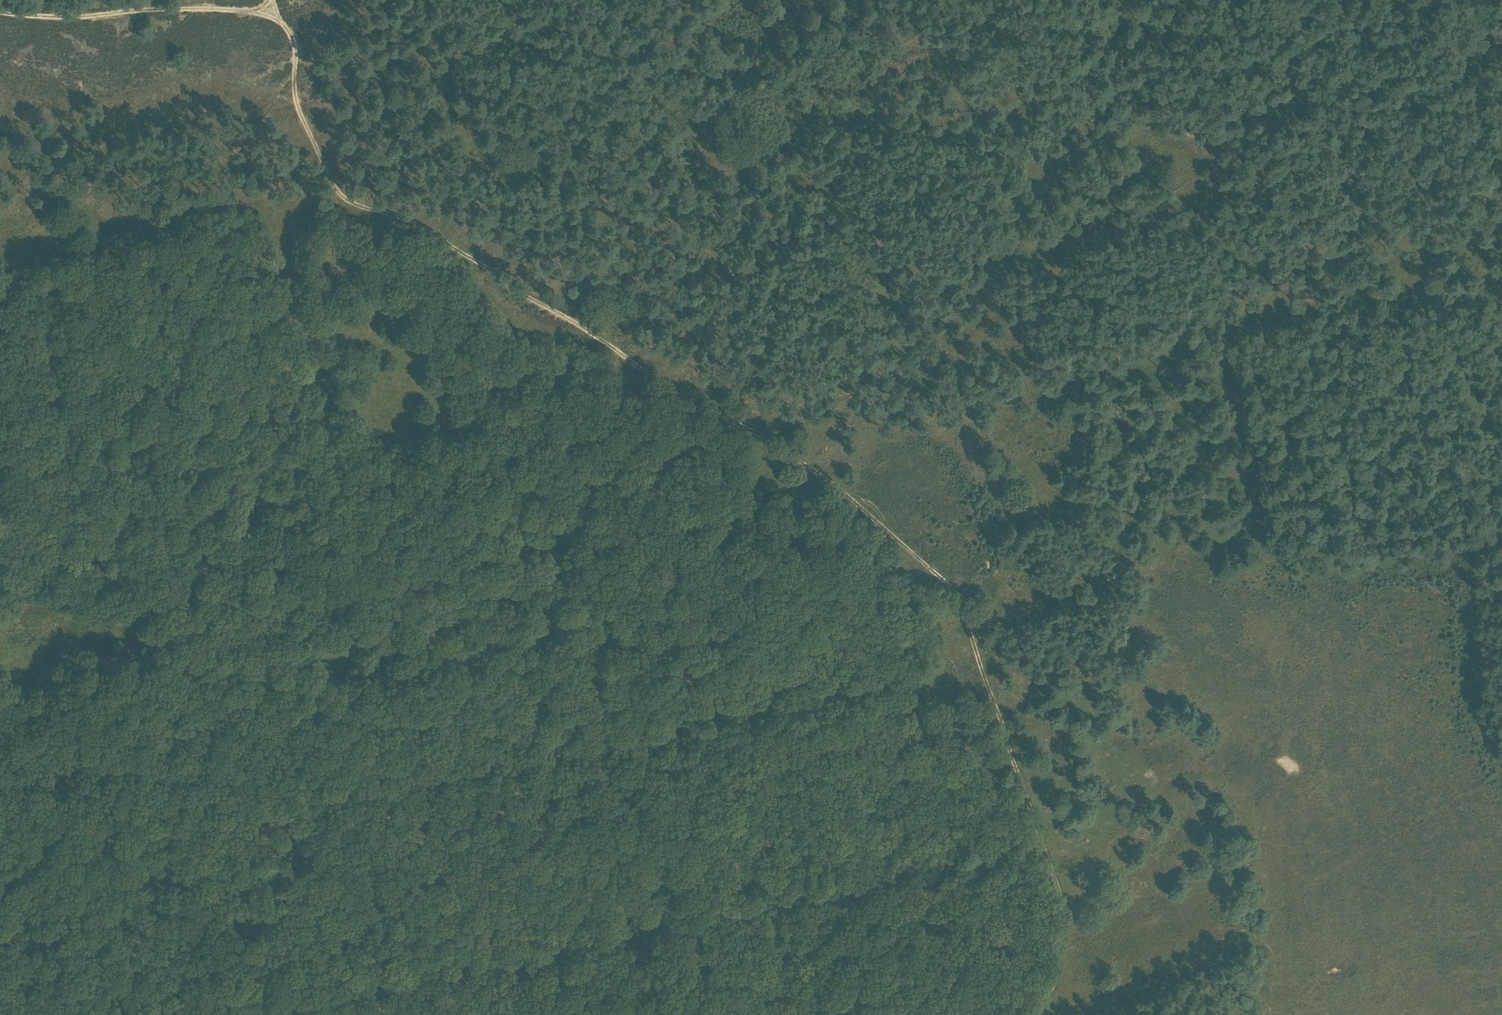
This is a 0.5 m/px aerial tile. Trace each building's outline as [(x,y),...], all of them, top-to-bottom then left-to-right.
[(975,571),(992,565),(989,556),(971,562),(975,571)]
